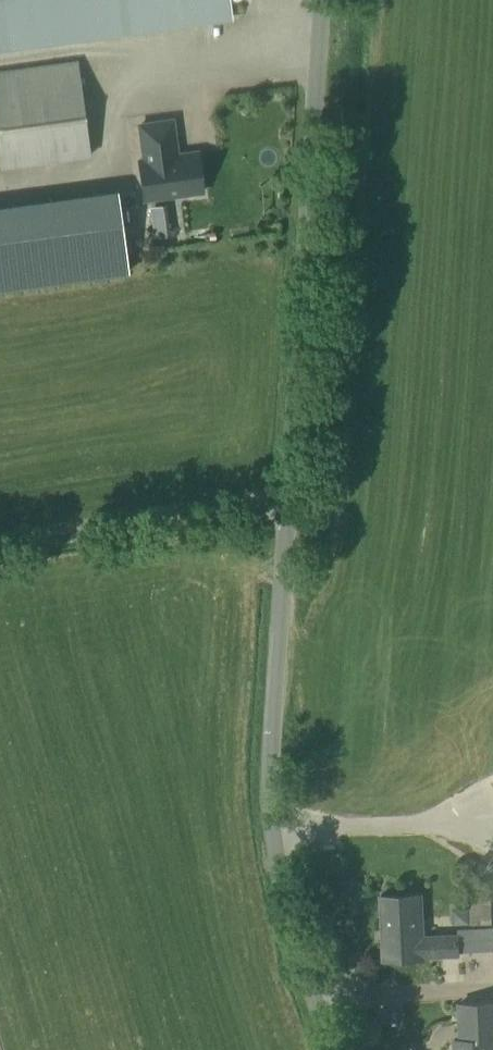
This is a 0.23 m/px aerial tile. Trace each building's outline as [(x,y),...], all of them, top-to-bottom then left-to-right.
[(228,15),(226,0),(0,0),(0,45),(228,15)] [(92,157),(78,61),(0,72),(0,165),(1,170),(92,157)] [(134,127),(144,200),(202,192),(197,152),(168,156),(163,123),(134,127)] [(191,198),(161,202),(166,241),(196,238),(191,198)] [(134,241),(61,243),(60,210),(32,210),(34,273),(134,270),(134,241)] [(424,957),(459,955),(458,950),(492,948),(492,945),(492,927),(457,929),(458,936),(423,938),(421,895),(380,897),(384,962),(424,960),(424,957)] [(456,1002),(458,1041),(455,1041),(455,1049),(492,1049),(492,1000),(456,1002)]
